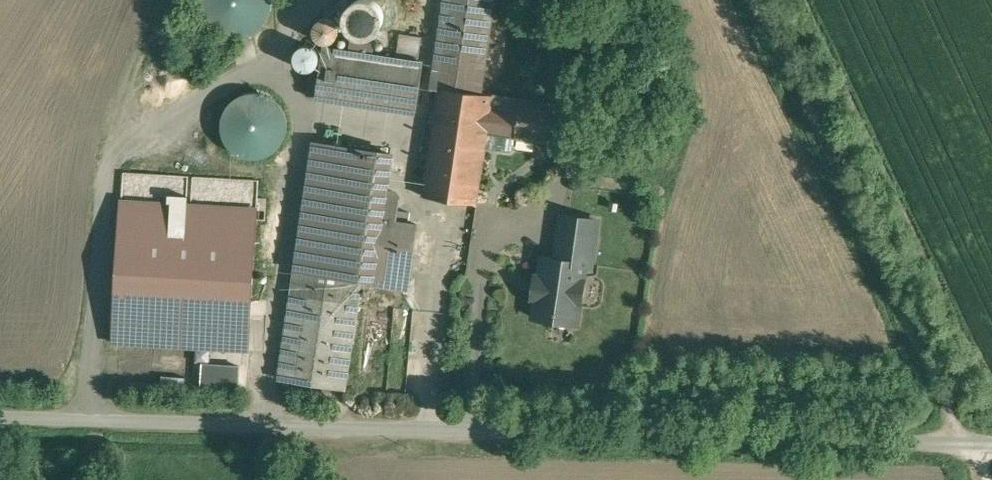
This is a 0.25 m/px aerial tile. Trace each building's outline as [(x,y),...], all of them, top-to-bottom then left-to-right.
[(433,88),(439,89),(440,89),(440,88),(480,94),(494,0),(446,0),(433,88)] [(338,36),(339,31),(338,26),(335,22),(331,19),(326,19),(321,20),(317,22),(314,27),(314,31),(315,36),(317,40),(322,43),(326,44),(331,43),(335,40),(338,36)] [(422,37),(400,34),(397,56),(419,59),(422,37)] [(319,63),(320,58),(319,53),(316,49),(312,46),(307,45),(302,46),(298,49),(295,53),(294,58),(295,63),(298,67),(302,70),(307,71),(312,70),(316,67),(319,63)] [(423,62),(324,48),(316,98),(416,113),(423,62)] [(480,94),(440,88),(440,89),(439,89),(423,196),(477,204),(485,149),(487,131),(493,96),(480,94)] [(286,138),(288,125),(285,112),(278,102),(267,95),(254,92),(241,95),(231,103),(223,114),(221,126),(224,139),(232,150),(243,157),(255,159),(268,156),(279,149),(286,138)] [(566,106),(493,96),(487,131),(516,136),(515,137),(561,144),(566,106)] [(516,136),(487,131),(485,149),(510,152),(513,149),(515,137),(516,136)] [(338,172),(342,146),(316,142),(297,270),(322,274),(338,172)] [(390,153),(342,146),(338,172),(386,179),(390,153)] [(386,179),(338,172),(322,274),(371,282),(384,191),(386,179)] [(396,193),(384,191),(371,282),(408,287),(417,225),(408,223),(410,212),(397,210),(400,197),(396,193)] [(597,221),(563,216),(562,216),(556,260),(585,264),(584,266),(591,267),(597,221)] [(556,260),(543,258),(540,277),(536,276),(536,278),(533,298),(537,299),(534,318),(574,323),(576,324),(579,303),(581,303),(581,301),(584,281),(582,280),(584,266),(585,264),(556,260)] [(322,274),(297,270),(280,380),(344,389),(359,287),(370,289),(371,282),(322,274)] [(252,298),(116,290),(113,343),(248,351),(252,298)]
